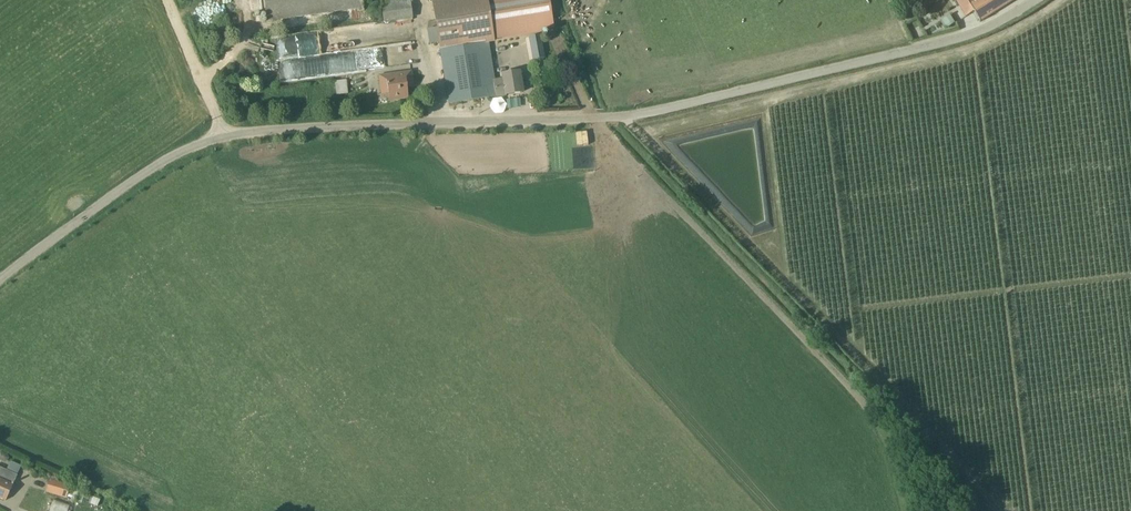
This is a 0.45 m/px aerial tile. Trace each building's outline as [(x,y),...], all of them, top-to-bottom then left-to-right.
[(363,12),(362,0),(263,0),(266,23),(271,23),(271,22),(357,10),(358,13),(363,12)] [(383,23),(411,19),(408,0),(399,0),(380,3),(383,23)] [(554,29),(549,0),(433,0),(449,104),(524,93),(521,71),(503,74),(505,85),(495,86),(488,39),(554,29)] [(965,17),(974,13),(980,22),(1016,0),(978,0),(975,2),(974,0),(954,0),(965,17)] [(335,14),(336,21),(357,17),(356,10),(335,14)] [(543,36),(529,38),(531,53),(545,51),(543,36)] [(377,76),(380,96),(387,96),(387,99),(395,98),(396,101),(407,99),(406,90),(413,88),(411,71),(377,76)] [(276,84),(275,76),(267,77),(268,86),(276,84)] [(347,91),(355,91),(354,77),(346,77),(347,91)] [(345,81),(333,82),(335,96),(347,95),(345,81)] [(519,99),(506,99),(506,107),(519,107),(519,99)] [(5,502),(16,476),(0,468),(0,500),(5,502)] [(51,473),(49,480),(45,493),(65,499),(66,497),(81,503),(84,495),(68,489),(69,486),(58,483),(60,477),(56,476),(56,475),(51,473)] [(99,501),(90,497),(88,504),(96,507),(99,501)] [(69,505),(52,498),(47,510),(66,510),(69,505)]
